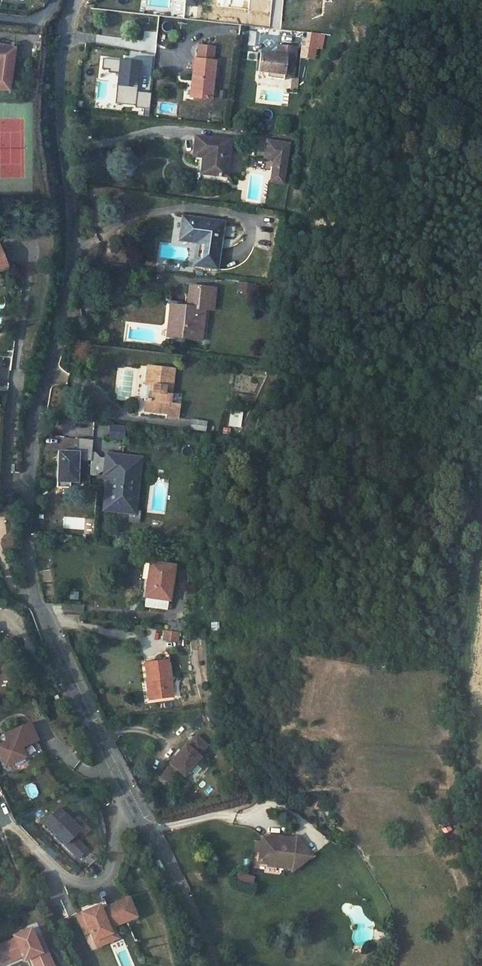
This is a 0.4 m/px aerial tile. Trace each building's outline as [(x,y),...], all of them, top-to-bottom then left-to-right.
[(256,45),(257,31),(249,30),(248,45),(256,45)] [(322,48),(323,42),(311,41),(310,57),(315,58),(316,48),(322,48)] [(298,46),(279,44),(278,53),(262,52),(260,70),(269,71),(285,73),(285,75),(294,77),(298,46)] [(5,89),(12,47),(0,45),(0,88),(5,89)] [(217,60),(194,57),(192,77),(195,77),(193,97),(212,99),(217,60)] [(110,72),(119,73),(120,60),(104,58),(103,68),(110,69),(110,72)] [(141,62),(120,60),(119,73),(118,84),(138,86),(141,62)] [(138,86),(118,84),(116,102),(136,104),(138,91),(138,86)] [(151,93),(138,91),(136,104),(136,106),(149,108),(151,93)] [(202,174),(225,176),(229,141),(196,137),(194,155),(204,156),(202,174)] [(286,142),(264,139),(262,157),(272,158),(270,180),(283,181),(286,142)] [(190,218),(181,216),(179,237),(199,239),(196,264),(217,268),(223,222),(203,219),(203,216),(190,215),(190,218)] [(7,269),(12,266),(3,250),(0,252),(0,272),(7,269)] [(0,272),(0,281),(10,275),(7,269),(0,272)] [(238,281),(237,293),(256,294),(256,283),(238,281)] [(202,339),(205,309),(210,310),(211,287),(189,285),(187,305),(171,303),(168,324),(182,325),(181,337),(202,339)] [(183,377),(156,373),(154,391),(162,391),(161,398),(157,398),(155,416),(176,418),(175,424),(186,425),(188,410),(178,409),(183,377)] [(244,411),(237,410),(234,426),(242,427),(244,411)] [(191,428),(207,430),(208,420),(193,418),(191,428)] [(109,438),(125,440),(127,425),(111,423),(109,438)] [(92,457),(93,440),(79,438),(78,452),(69,452),(69,454),(64,453),(64,451),(59,451),(57,485),(68,486),(68,481),(77,482),(78,460),(78,456),(92,457)] [(136,477),(138,459),(105,455),(103,473),(107,473),(103,509),(128,512),(132,476),(136,477)] [(155,599),(153,611),(175,615),(178,603),(183,567),(158,564),(155,582),(158,582),(155,599)] [(83,613),(83,605),(63,604),(62,612),(83,613)] [(164,629),(162,640),(179,642),(181,632),(164,629)] [(165,660),(143,663),(147,679),(150,679),(153,699),(170,697),(165,660)] [(35,723),(9,734),(12,742),(1,746),(10,766),(30,757),(26,747),(42,740),(35,723)] [(183,779),(199,762),(197,760),(207,750),(196,739),(186,749),(184,747),(167,764),(169,767),(161,775),(171,786),(181,777),(183,779)] [(81,833),(61,810),(46,824),(79,860),(87,853),(74,839),(81,833)] [(271,864),(286,866),(285,870),(291,877),(310,864),(294,840),(289,843),(284,846),(273,844),(274,841),(263,840),(260,866),(270,868),(271,864)] [(253,885),(255,876),(238,872),(236,881),(253,885)] [(104,907),(81,916),(86,926),(91,924),(95,934),(98,943),(116,936),(113,928),(129,921),(130,923),(140,918),(132,900),(111,909),(108,900),(102,903),(104,907)] [(91,924),(86,926),(90,936),(95,934),(91,924)] [(15,936),(17,939),(2,945),(9,962),(24,956),(26,960),(32,958),(34,957),(38,965),(54,965),(42,938),(37,940),(32,929),(15,936)] [(116,936),(98,943),(101,950),(119,942),(116,936)] [(0,946),(0,963),(1,965),(9,962),(2,945),(0,946)]
